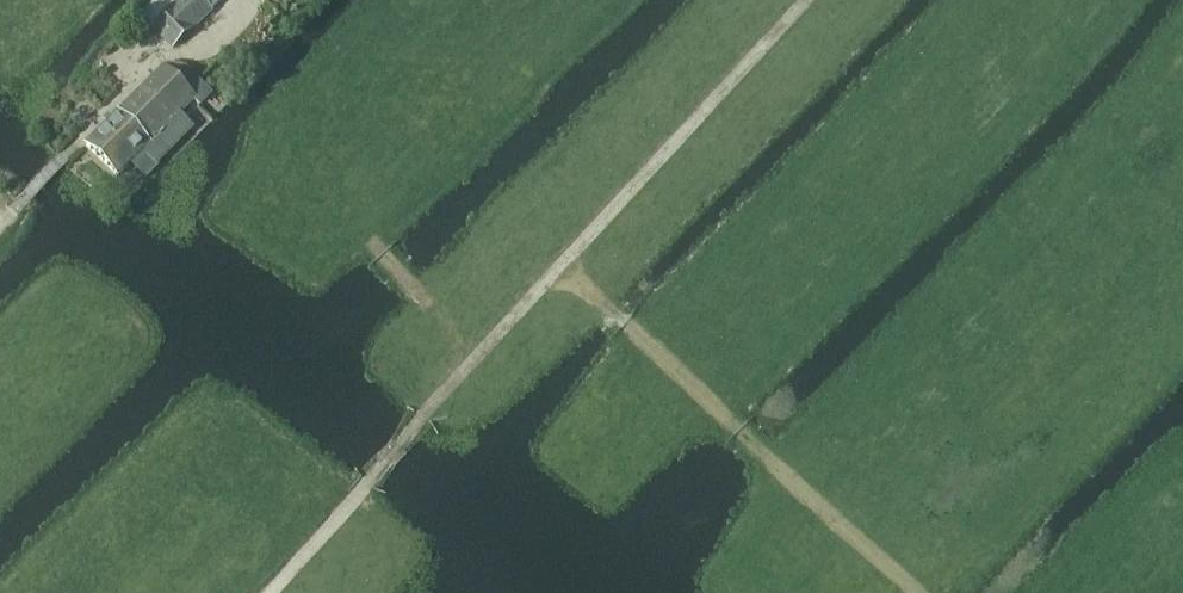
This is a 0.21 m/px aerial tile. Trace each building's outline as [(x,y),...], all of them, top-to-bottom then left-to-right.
[(153,26),(173,47),(211,10),(221,0),(156,0),(142,14),(153,26)] [(185,64),(170,79),(161,71),(87,145),(118,176),(132,162),(145,176),(195,126),(193,124),(181,113),(192,102),(198,107),(213,92),(185,64)]
